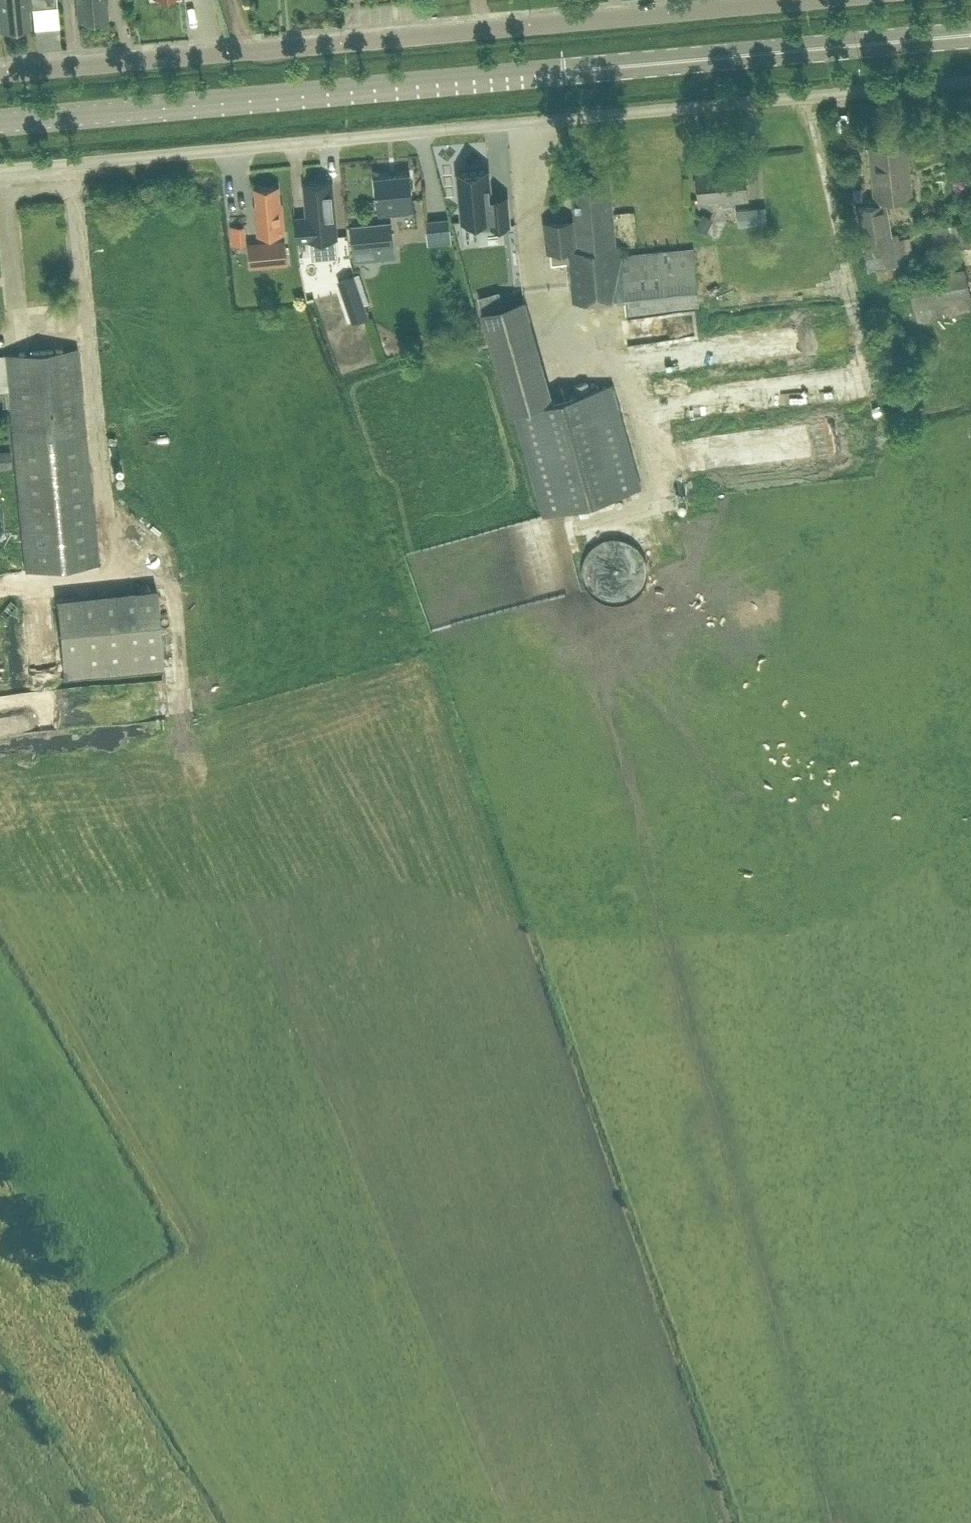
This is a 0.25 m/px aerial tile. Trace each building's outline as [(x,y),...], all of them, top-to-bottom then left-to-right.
[(32,7),(56,5),(56,0),(0,0),(0,28),(30,25),(28,8),(32,7)] [(77,20),(84,19),(84,20),(101,19),(101,18),(107,17),(106,0),(75,0),(77,20)] [(874,199),(913,195),(907,141),(869,145),(874,199)] [(731,200),(748,198),(745,163),(724,165),(724,167),(715,168),(714,166),(697,168),(699,198),(730,196),(731,200)] [(490,197),(488,169),(458,172),(462,219),(479,218),(480,226),(509,224),(506,196),(490,197)] [(398,201),(413,199),(410,173),(375,176),(378,212),(399,210),(398,201)] [(611,176),(574,179),(579,235),(616,231),(611,176)] [(337,236),(336,232),(331,180),(305,183),(308,216),(296,217),(298,240),(337,236)] [(258,233),(284,231),(281,201),(278,201),(276,185),(257,187),(259,203),(256,204),(258,233)] [(898,232),(890,233),(885,201),(857,207),(862,239),(863,239),(868,269),(903,263),(898,232)] [(742,211),(742,224),(766,223),(765,209),(742,211)] [(706,233),(713,219),(702,213),(695,227),(706,233)] [(352,248),(392,244),(390,219),(350,223),(352,248)] [(970,245),(968,221),(932,225),(935,249),(970,245)] [(572,222),(552,224),(555,262),(575,260),(572,222)] [(251,265),(286,262),(284,240),(249,243),(251,265)] [(915,316),(916,319),(970,307),(970,295),(970,294),(964,265),(907,277),(915,316)] [(701,309),(700,283),(629,286),(630,312),(701,309)] [(487,299),(508,403),(549,395),(528,290),(487,299)] [(26,569),(97,562),(76,346),(5,353),(26,569)] [(553,398),(512,410),(542,514),(641,486),(612,382),(589,388),(587,380),(575,383),(577,391),(553,398)] [(11,466),(8,449),(0,450),(0,468),(11,466)] [(163,670),(155,578),(53,587),(60,678),(163,670)]
